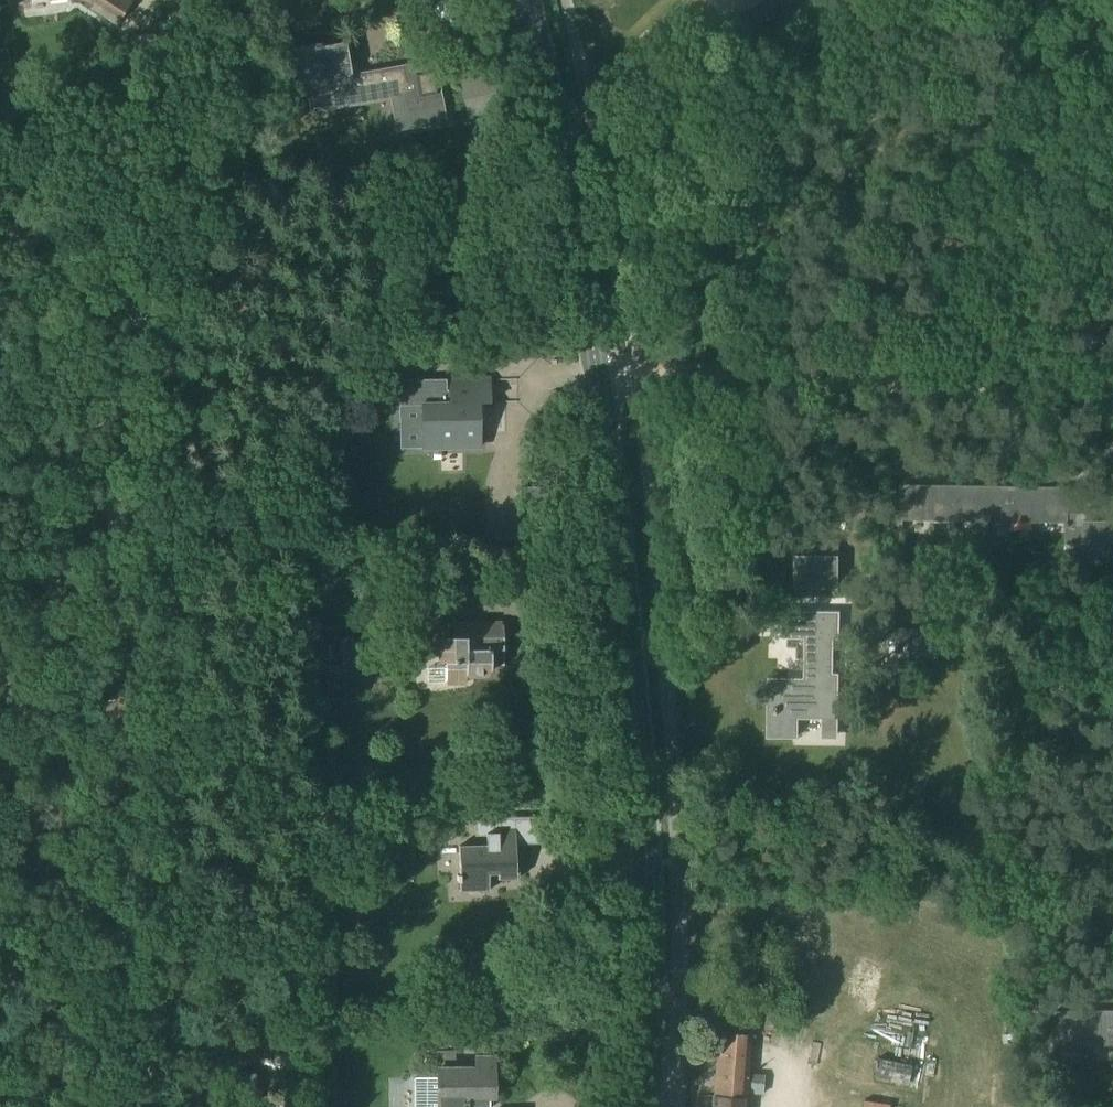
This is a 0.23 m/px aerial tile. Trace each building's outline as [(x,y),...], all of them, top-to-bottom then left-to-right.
[(327,9),(347,5),(346,0),(326,0),(327,9)] [(322,42),(293,47),(301,97),(328,92),(331,111),(391,100),(396,131),(446,122),(435,59),(353,73),(347,41),(323,46),(322,42)] [(449,401),(421,402),(422,448),(479,446),(478,402),(489,402),(489,379),(449,380),(449,401)] [(900,519),(1066,522),(1066,544),(1085,544),(1085,555),(1112,556),(1112,523),(1086,522),(1086,514),(1067,513),(1067,489),(901,486),(900,519)] [(793,556),(793,588),(836,589),(837,556),(793,556)] [(451,612),(439,612),(439,663),(444,663),(445,687),(466,686),(466,678),(488,678),(488,675),(490,675),(490,665),(502,665),(502,624),(451,625),(451,612)] [(769,733),(768,736),(797,737),(797,717),(824,717),(823,737),(837,737),(838,675),(832,675),(832,637),(838,637),(839,613),(785,612),(784,637),(806,637),(805,680),(770,679),(769,698),(777,698),(776,733),(769,733)] [(366,636),(336,637),(337,678),(367,678),(366,636)] [(485,845),(457,846),(458,891),(487,890),(487,875),(514,874),(513,835),(527,835),(527,817),(474,818),(474,836),(484,836),(485,845)] [(1055,1012),(1055,1045),(1112,1044),(1112,1011),(1055,1012)] [(711,1106),(745,1106),(746,1093),(762,1094),(763,1076),(747,1075),(752,1021),(729,1019),(728,1034),(718,1033),(713,1096),(712,1096),(711,1106)] [(412,1078),(412,1106),(488,1106),(488,1098),(492,1098),(492,1058),(474,1058),(474,1068),(435,1069),(435,1078),(412,1078)] [(878,1058),(874,1077),(906,1084),(910,1065),(878,1058)] [(889,1103),(842,1094),(839,1106),(888,1106),(889,1103)]
